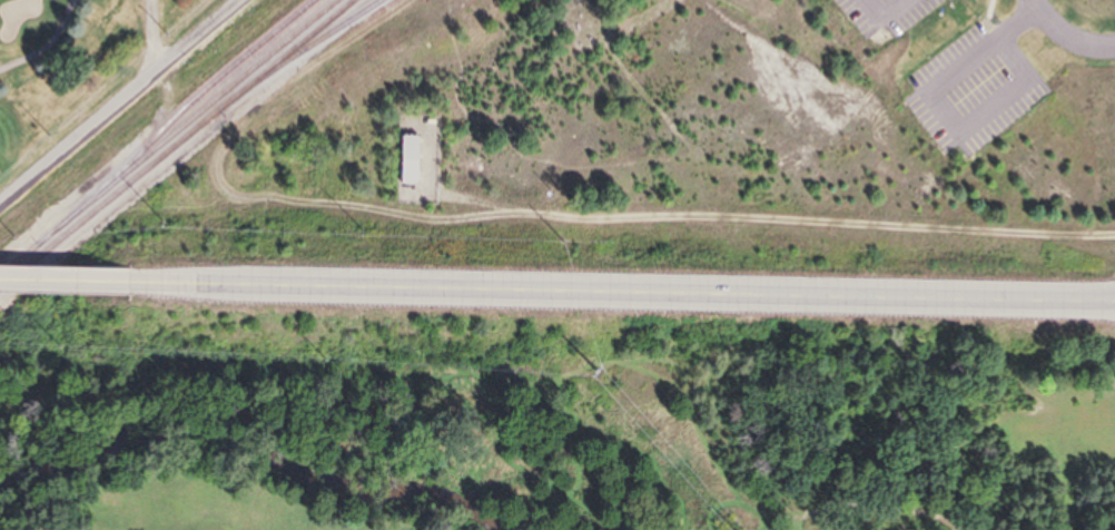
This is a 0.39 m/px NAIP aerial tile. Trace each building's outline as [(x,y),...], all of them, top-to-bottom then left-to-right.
[(415,137),(397,137),(397,186),(415,186),(415,137)]
